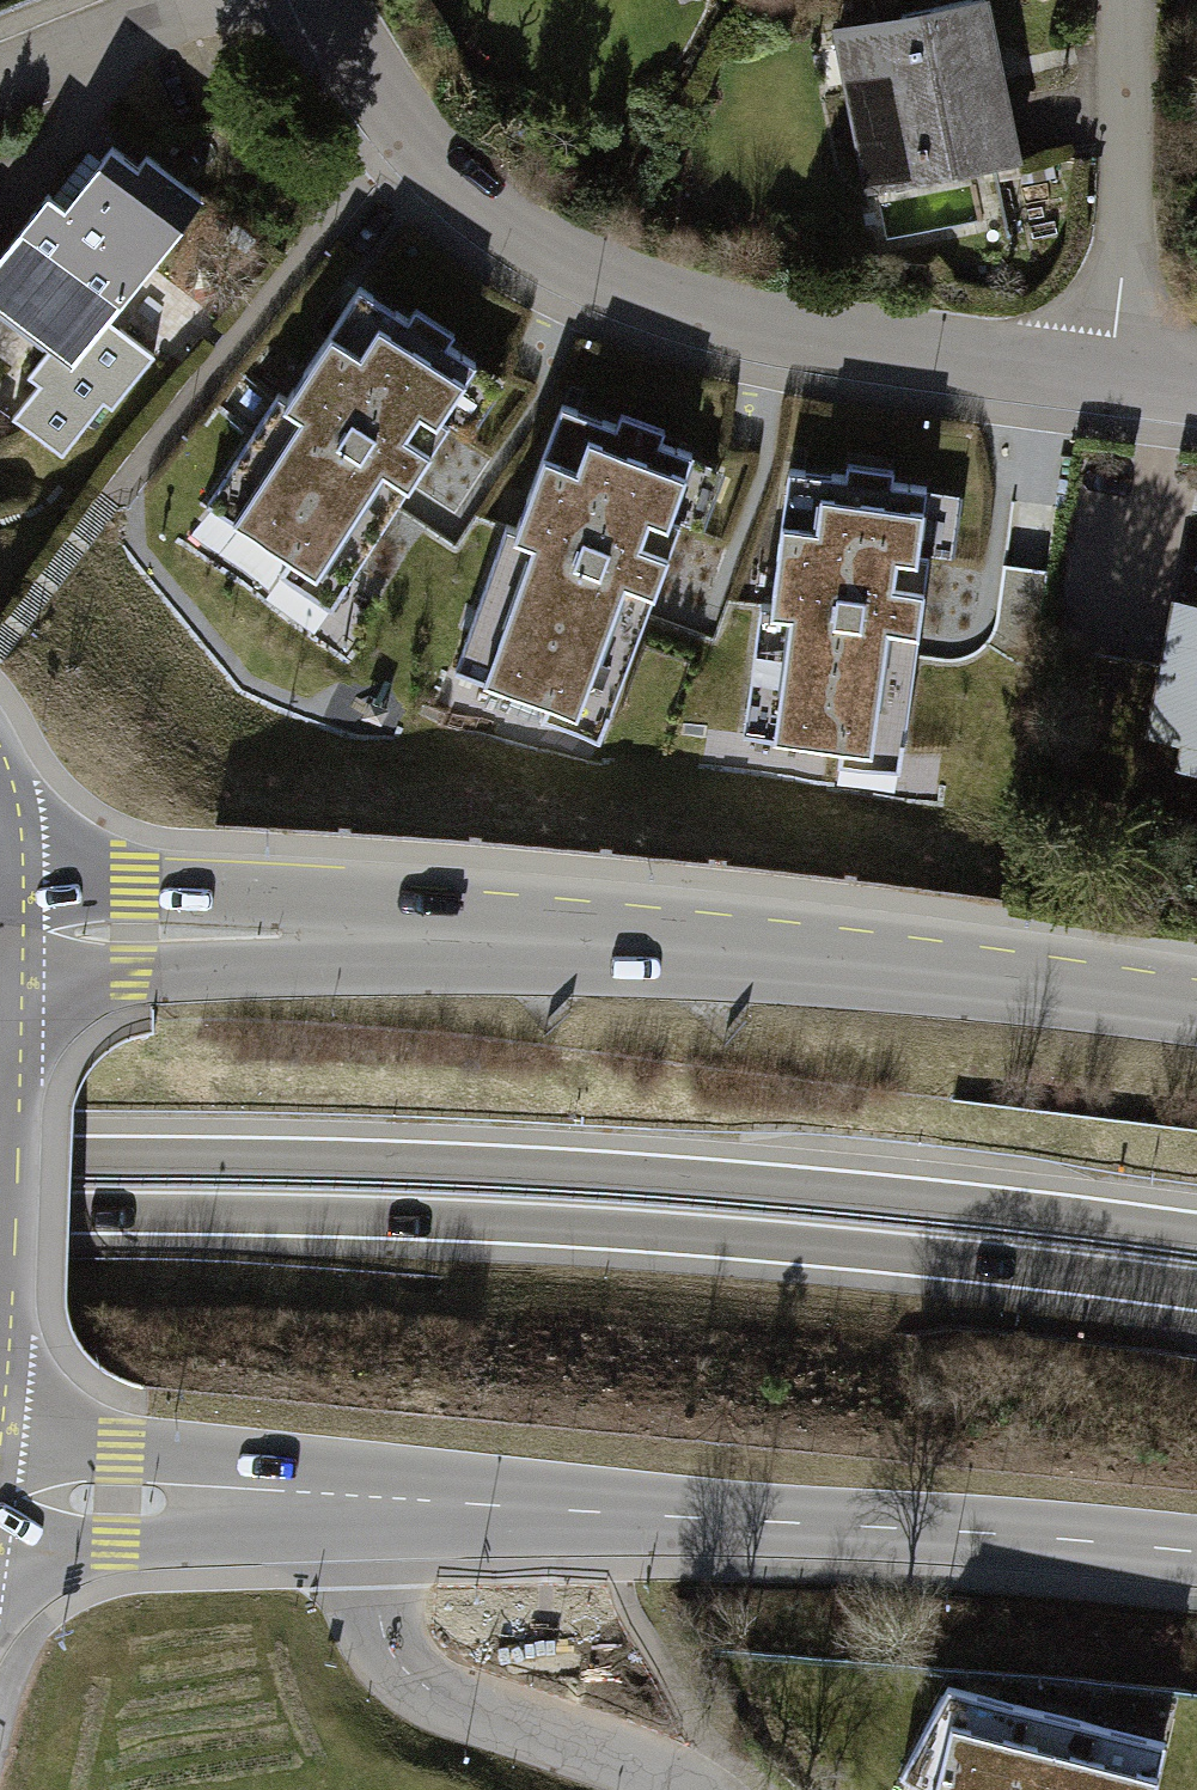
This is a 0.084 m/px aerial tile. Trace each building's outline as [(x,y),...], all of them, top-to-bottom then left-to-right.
[(988,0),(985,0),(824,39),(863,200),(1027,160),(988,0)] [(137,155),(129,166),(102,146),(55,208),(38,195),(0,245),(0,318),(44,351),(23,379),(32,386),(4,423),(50,458),(93,402),(103,410),(144,356),(97,321),(191,197),(137,155)] [(462,333),(424,308),(414,323),(368,293),(291,410),(301,416),(237,513),(329,574),(393,477),(410,488),(488,370),(453,347),(462,333)] [(672,429),(628,412),(623,426),(565,405),(467,664),(605,716),(704,454),(667,441),(672,429)] [(851,484),(795,476),(777,605),(766,603),(748,730),(842,743),(840,756),(900,764),(930,555),(956,559),(964,497),(902,489),(904,474),(853,467),(851,484)] [(1183,607),(1152,765),(1196,774),(1196,609),(1183,607)] [(1160,1740),(954,1688),(906,1775),(913,1789),(1147,1789),(1160,1740)]
